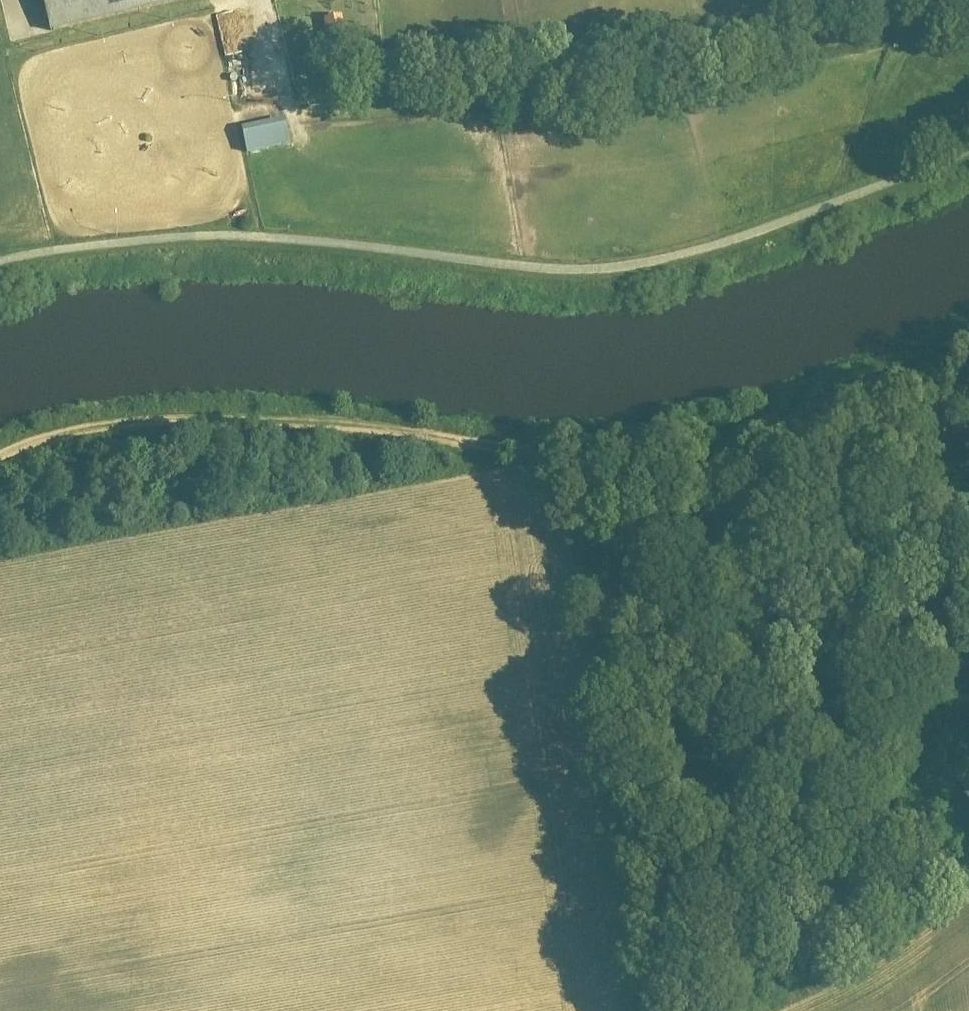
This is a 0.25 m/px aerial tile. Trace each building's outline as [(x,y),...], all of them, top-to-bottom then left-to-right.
[(63,30),(193,0),(56,0),(63,30)]
